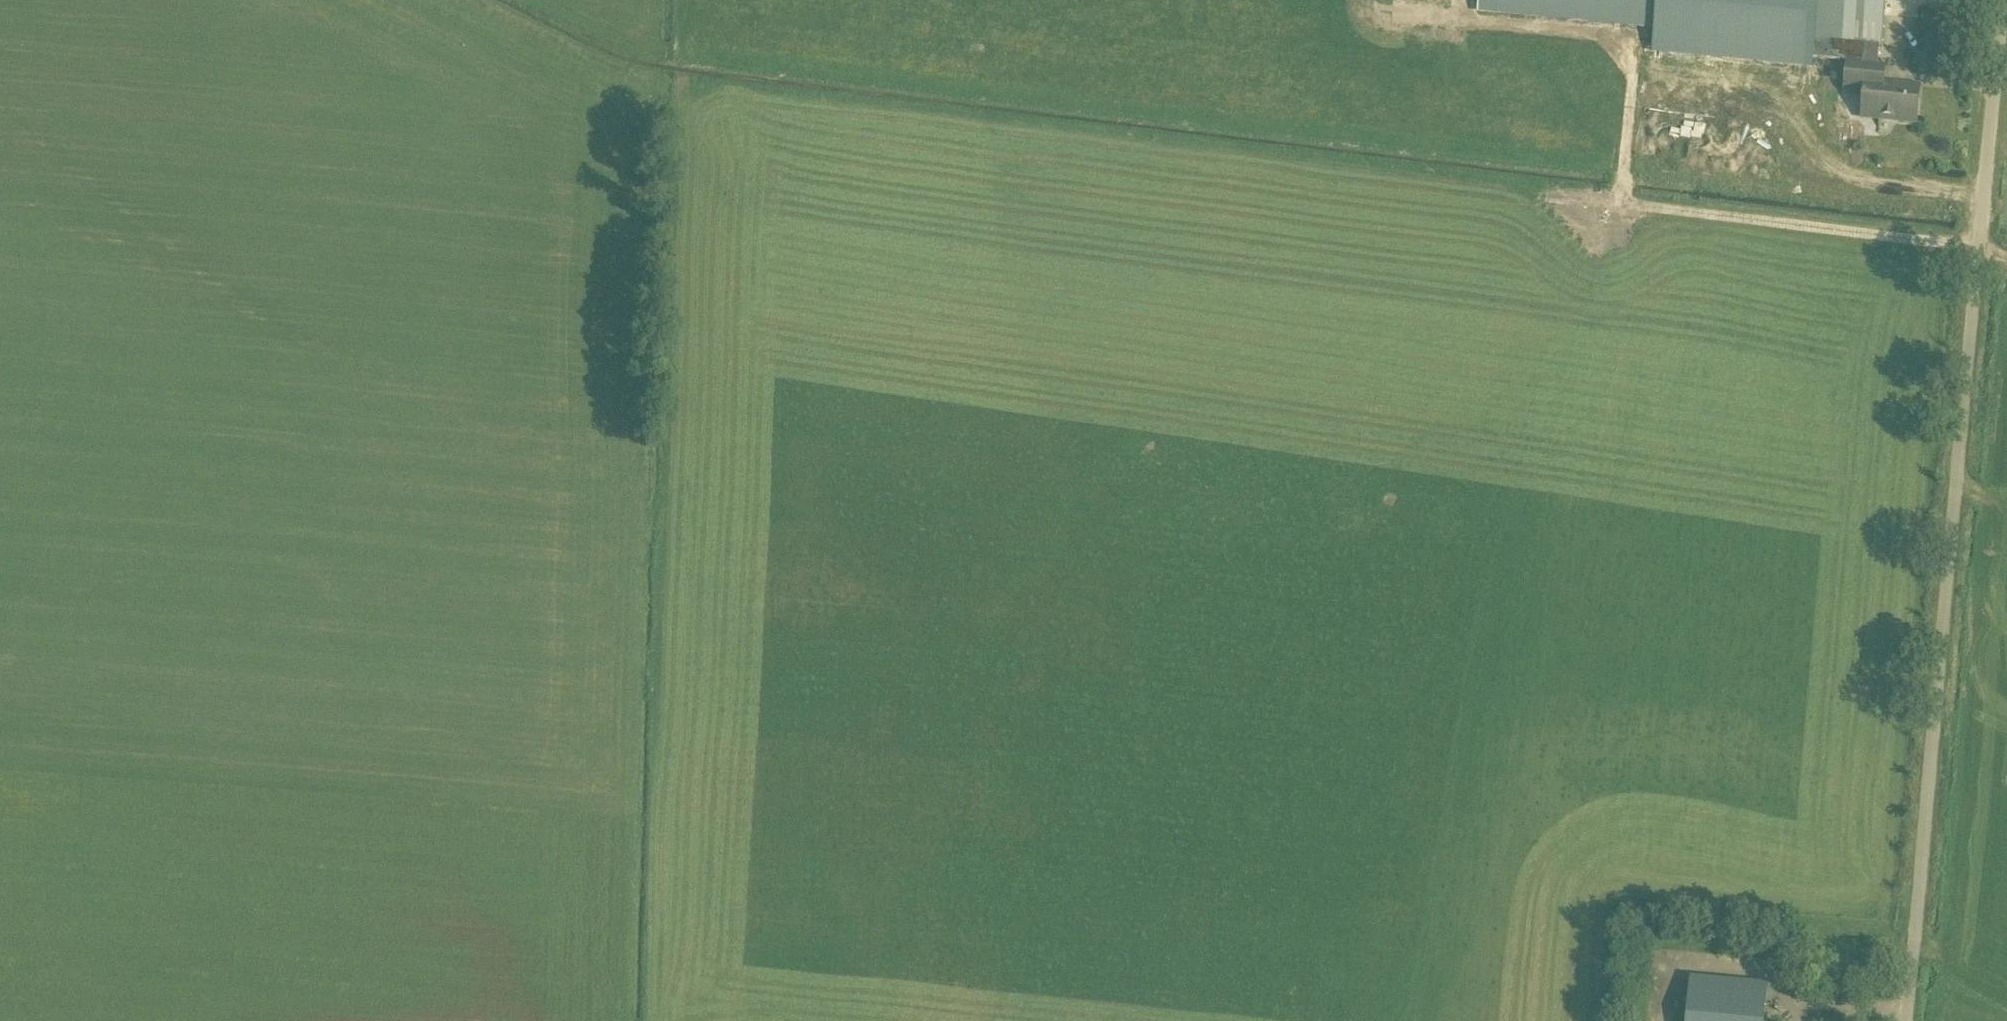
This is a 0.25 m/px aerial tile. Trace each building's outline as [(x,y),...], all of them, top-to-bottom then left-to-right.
[(1846,62),(1844,91),(1864,93),(1862,119),(1917,124),(1920,87),(1885,84),(1886,65),(1877,64),(1879,48),(1882,49),(1887,0),(1480,0),(1479,12),(1632,26),(1645,27),(1653,28),(1791,41),(1808,43),(1807,59),(1809,59),(1811,59),(1836,61),(1846,62)] [(1686,1020),(1765,1020),(1768,985),(1690,978),(1686,1020)]
